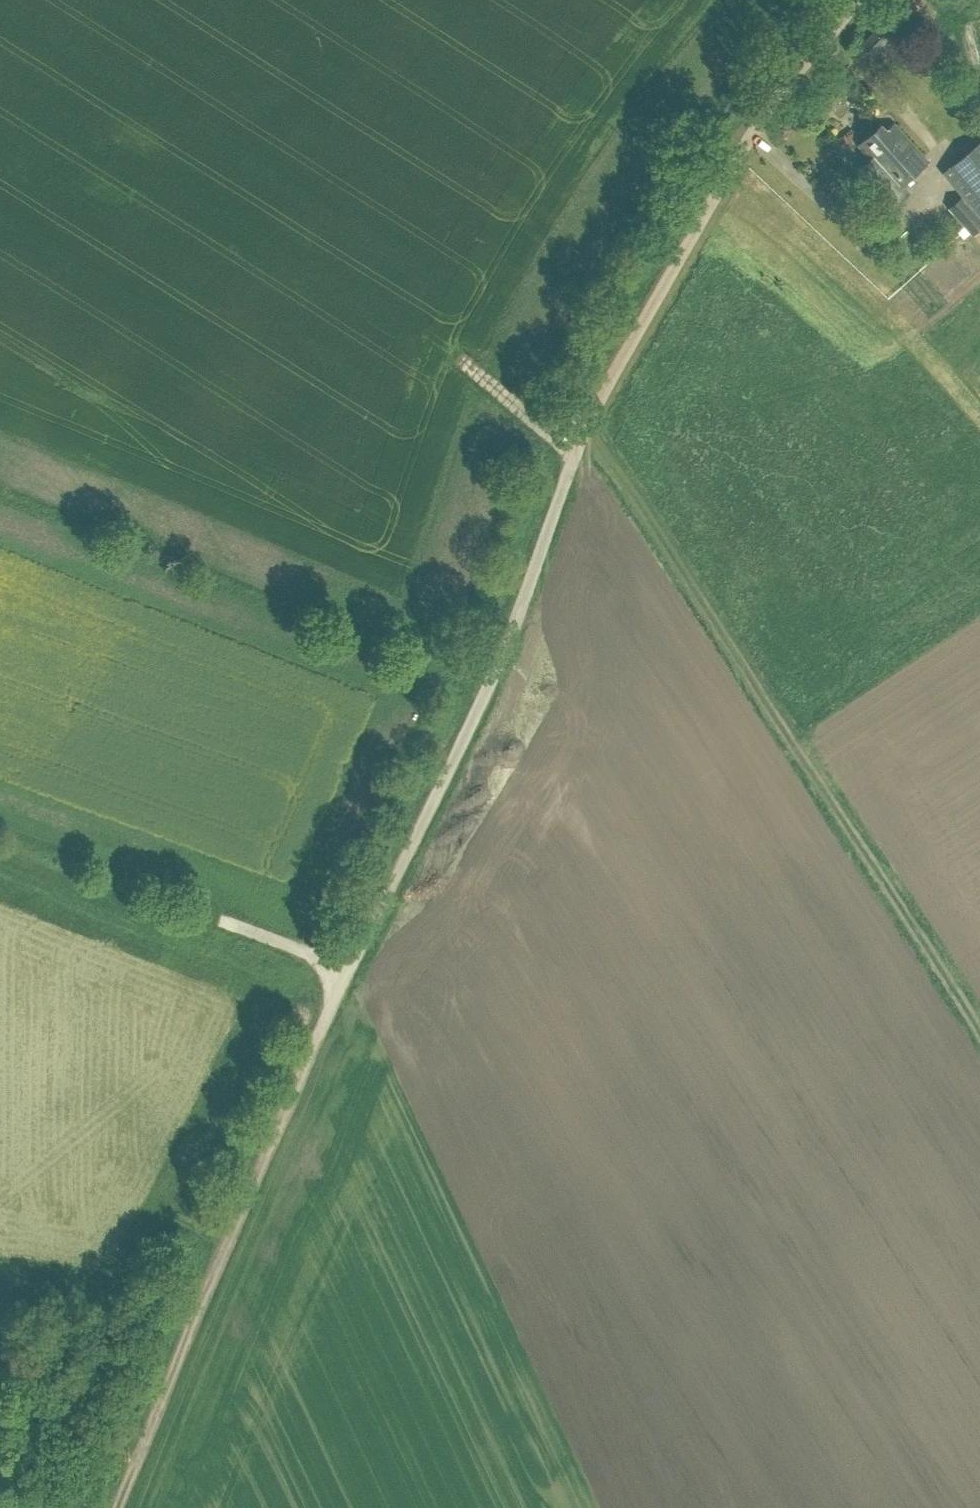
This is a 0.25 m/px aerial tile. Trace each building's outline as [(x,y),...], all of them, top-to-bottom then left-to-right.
[(928,161),(894,123),(886,130),(881,124),(858,145),(871,159),(863,166),(861,164),(857,168),(892,207),(909,192),(902,184),(928,161)] [(971,233),(979,225),(979,141),(943,172),(963,196),(949,208),(971,233)]
